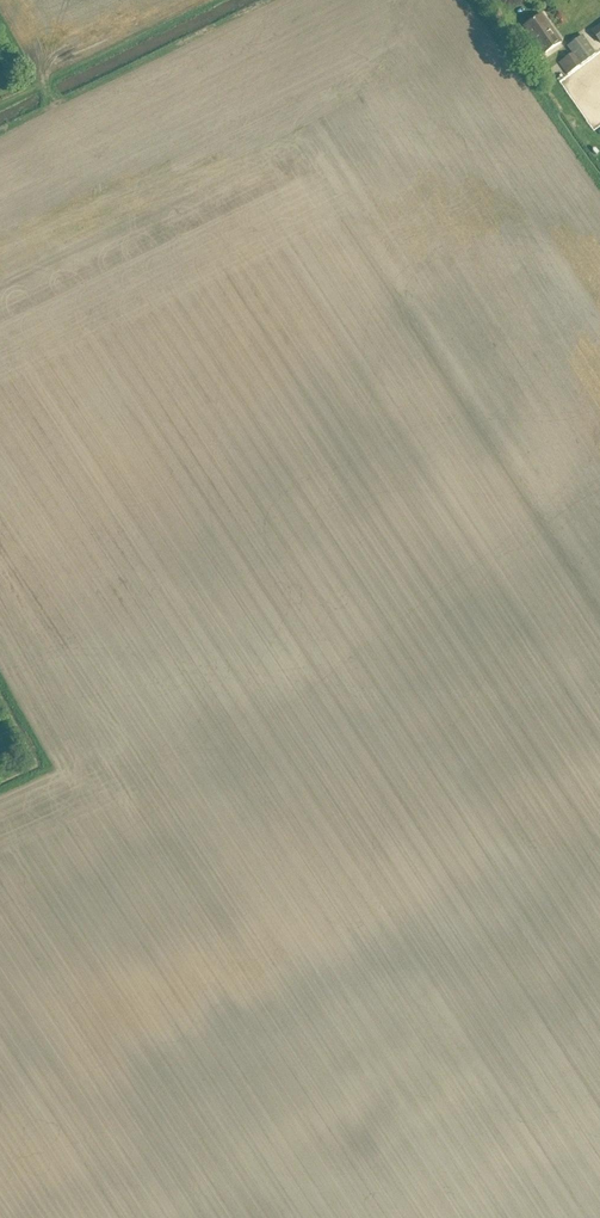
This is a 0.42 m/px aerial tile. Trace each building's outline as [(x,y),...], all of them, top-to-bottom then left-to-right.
[(542,56),(560,44),(542,16),(524,28),(542,56)] [(581,66),(597,55),(582,36),(567,47),(581,66)] [(567,76),(580,67),(573,56),(560,64),(567,76)]
